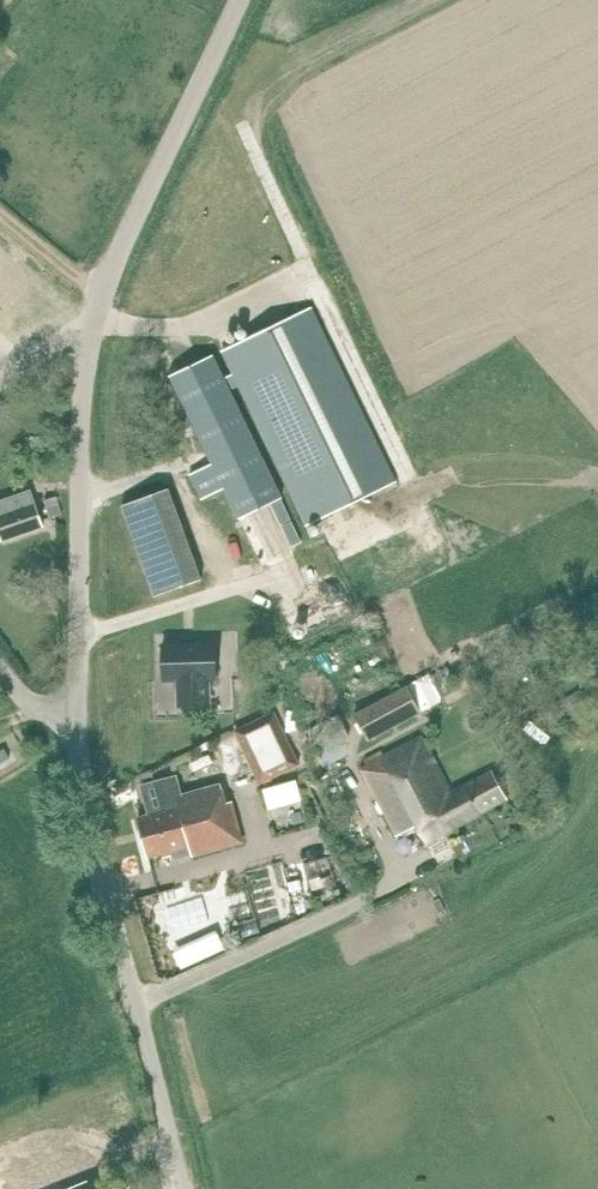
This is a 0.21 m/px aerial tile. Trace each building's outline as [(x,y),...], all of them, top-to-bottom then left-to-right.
[(308,525),(396,482),(311,307),(223,350),(231,367),(233,372),(308,525)] [(0,333),(0,363),(15,346),(0,333)] [(213,355),(170,376),(213,464),(192,474),(203,496),(224,486),(242,524),(286,505),(223,377),(233,372),(231,367),(221,371),(213,355)] [(169,487),(123,503),(155,595),(201,578),(169,487)] [(43,526),(30,489),(0,500),(0,539),(1,540),(43,526)] [(56,495),(43,499),(48,516),(58,513),(61,512),(57,500),(56,495)] [(215,643),(162,644),(163,681),(177,681),(177,706),(210,706),(209,680),(216,680),(215,643)] [(445,666),(352,714),(365,740),(443,700),(442,697),(458,689),(445,666)] [(577,692),(546,708),(555,726),(586,710),(577,692)] [(261,781),(299,762),(274,711),(236,729),(261,781)] [(337,714),(307,732),(327,765),(345,756),(350,738),(337,714)] [(426,843),(506,800),(491,772),(452,792),(423,738),(361,768),(397,835),(416,825),(426,843)] [(163,809),(137,816),(148,856),(189,845),(191,855),(241,841),(231,801),(226,802),(222,790),(220,783),(180,794),(175,775),(155,780),(159,795),(163,809)] [(384,916),(402,910),(398,898),(380,905),(384,916)] [(241,912),(226,917),(231,935),(247,930),(241,912)] [(94,1174),(56,1188),(100,1188),(94,1174)]
